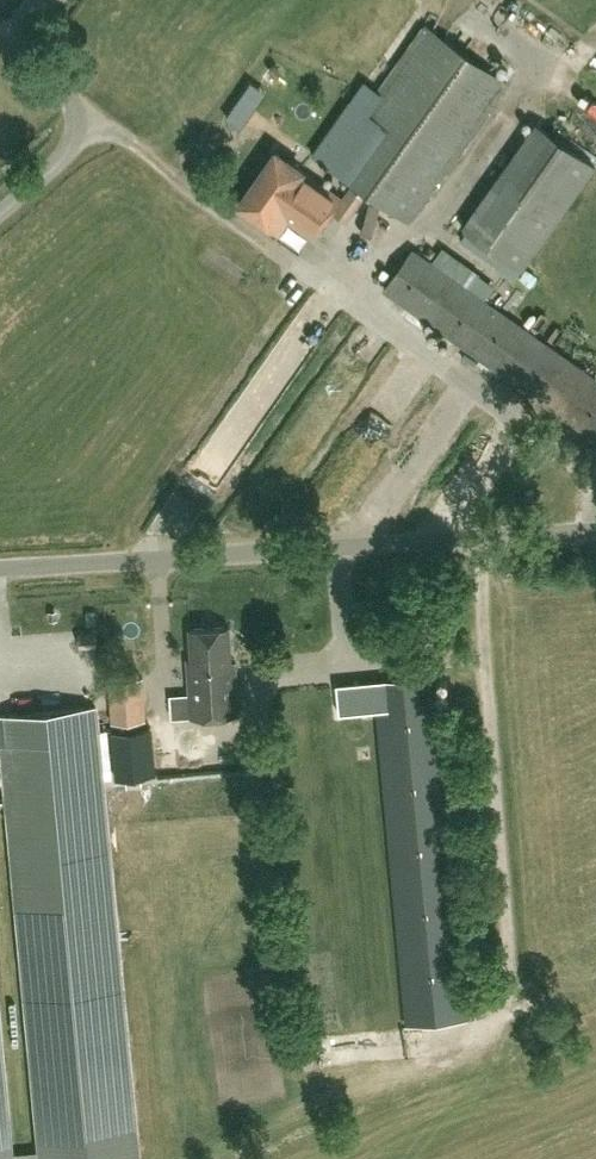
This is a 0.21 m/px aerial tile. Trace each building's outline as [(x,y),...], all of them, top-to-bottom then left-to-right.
[(409,221),(507,82),(426,25),(359,120),(356,118),(342,138),(330,129),(313,153),(409,221)] [(585,41),(595,54),(595,31),(585,41)] [(522,267),(595,164),(536,123),(464,226),(522,267)] [(311,236),(340,195),(276,149),(238,202),(278,230),(286,218),(311,236)] [(346,220),(365,194),(351,185),(333,211),(346,220)] [(595,430),(595,379),(412,248),(384,288),(592,436),(595,430)] [(232,676),(230,625),(190,627),(191,664),(187,664),(190,716),(238,714),(236,676),(232,676)] [(374,681),(337,684),(340,713),(377,709),(407,1024),(466,1018),(433,675),(374,681)] [(111,722),(146,719),(144,676),(108,679),(111,722)] [(138,1157),(96,706),(0,715),(0,743),(2,743),(41,1158),(113,1158),(138,1157)] [(150,727),(114,731),(119,777),(155,774),(150,727)] [(0,1026),(0,1158),(12,1158),(0,1026)] [(330,1040),(335,1059),(367,1050),(361,1031),(330,1040)]
